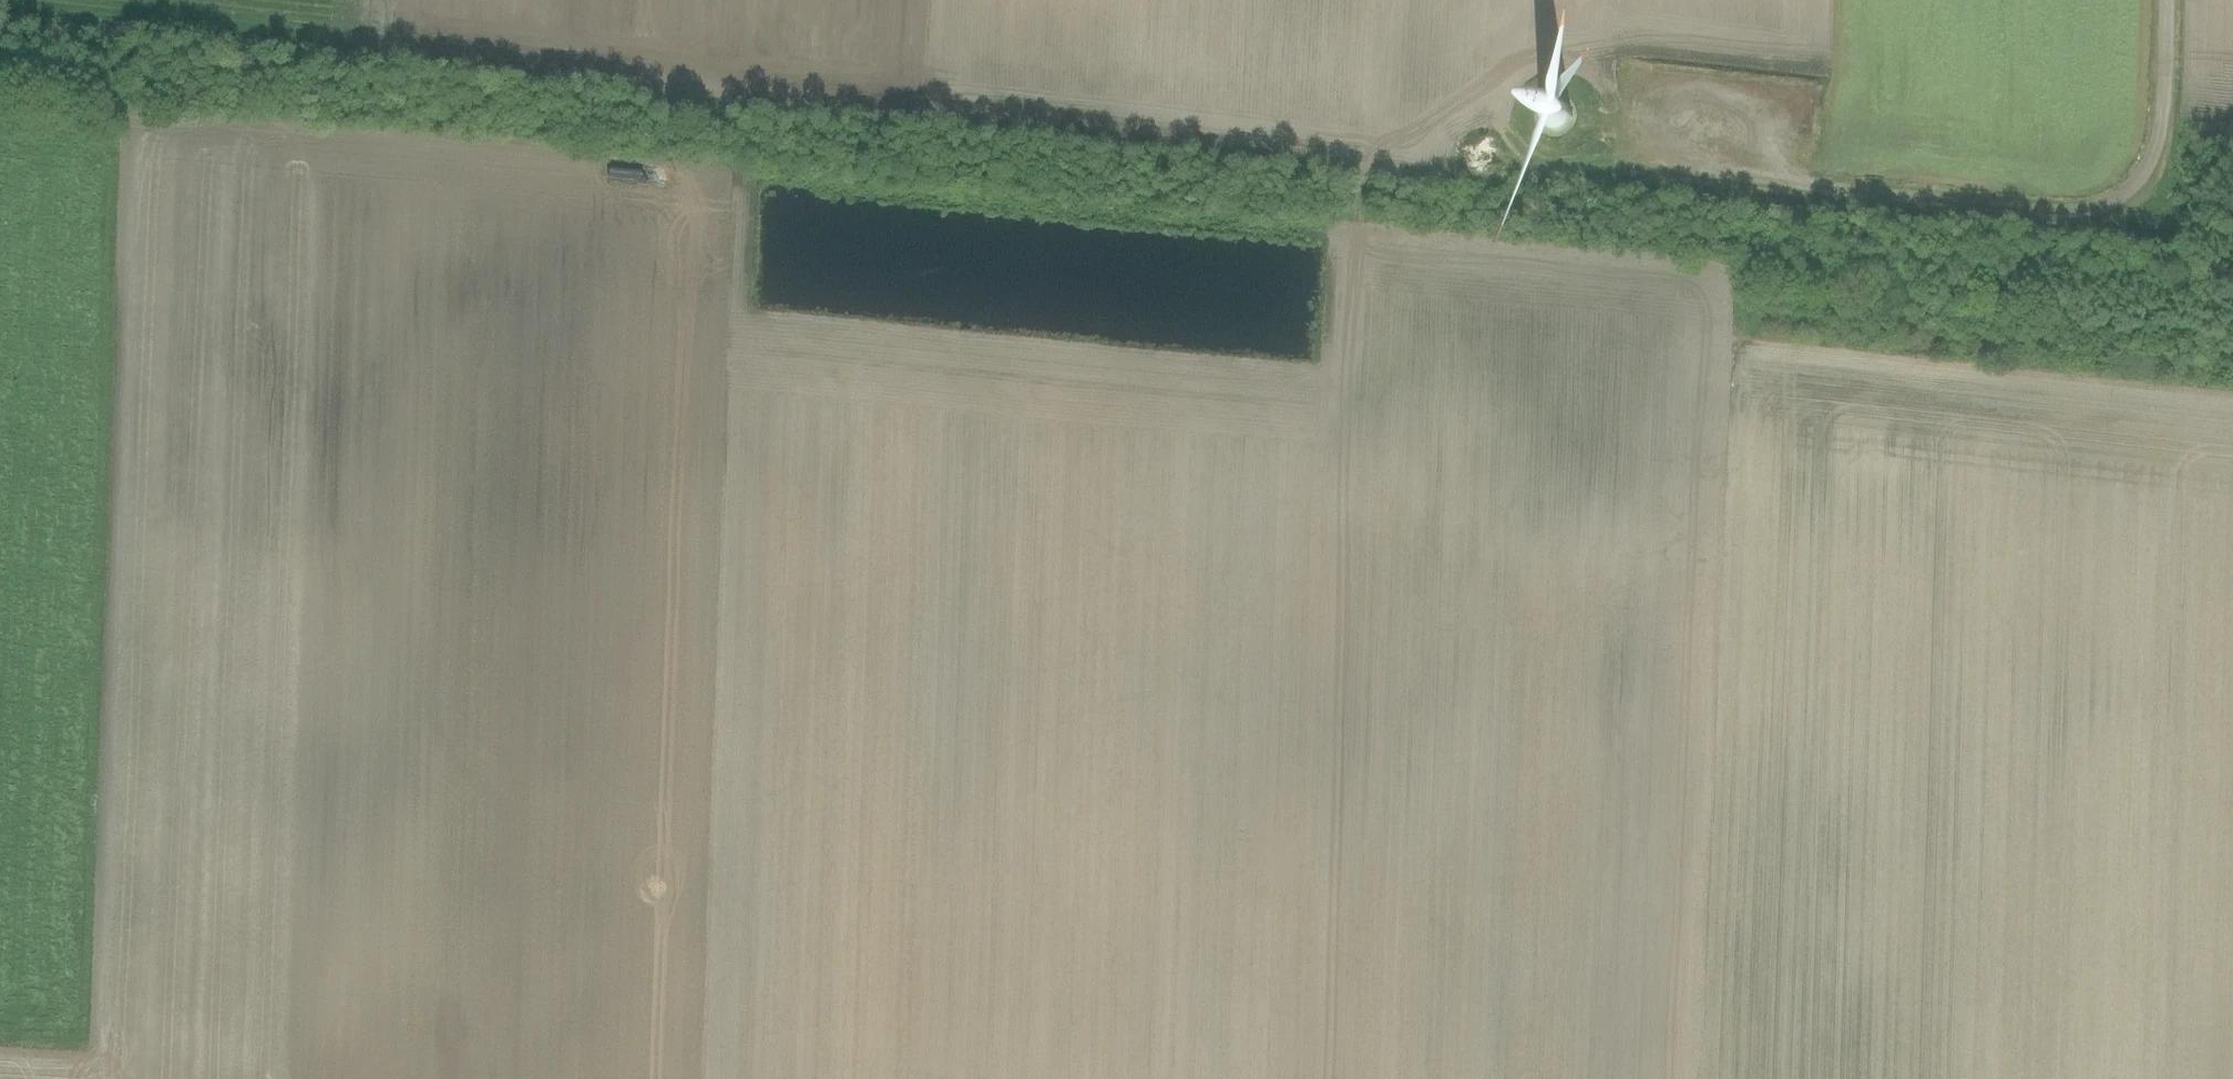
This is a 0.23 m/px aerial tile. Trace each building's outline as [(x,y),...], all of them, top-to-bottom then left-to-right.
[(1507,97),(1504,120),(1566,128),(1569,105),(1507,97)]
